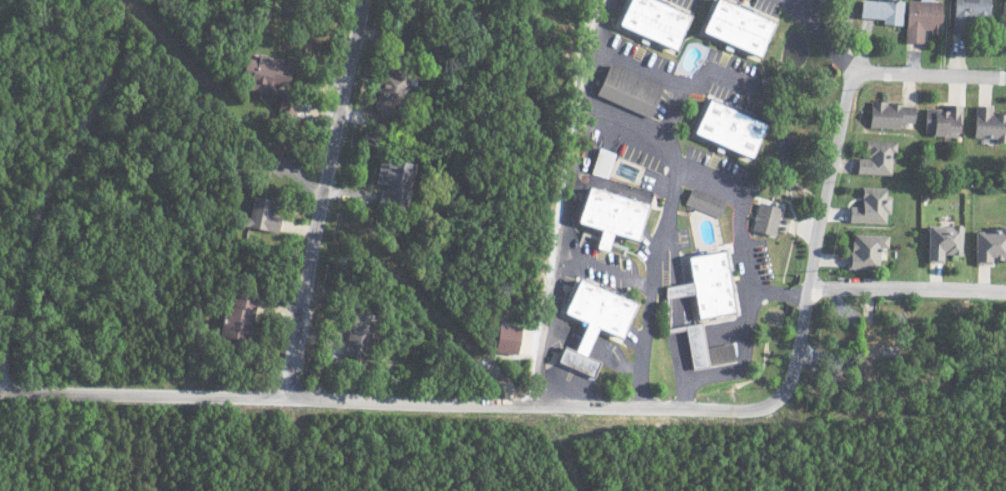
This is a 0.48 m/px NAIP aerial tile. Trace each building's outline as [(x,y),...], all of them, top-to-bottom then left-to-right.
[(653,0),(623,0),(614,25),(672,46),(685,11),(653,0)] [(856,17),(880,18),(880,23),(899,24),(900,0),(857,0),(856,17)] [(921,42),(921,30),(937,31),(938,0),(936,0),(903,0),(902,41),(921,42)] [(951,28),(969,29),(970,21),(985,21),(986,0),(952,0),(951,28)] [(242,57),(241,86),(283,88),(284,58),(255,57),(255,58),(242,57)] [(648,116),(660,85),(605,63),(593,95),(648,116)] [(377,71),(375,112),(404,114),(407,73),(377,71)] [(293,116),(295,100),(278,98),(276,113),(293,116)] [(760,121),(703,98),(689,132),(746,156),(760,121)] [(913,103),(868,102),(867,127),(898,128),(898,122),(912,123),(913,103)] [(923,108),(923,135),(958,134),(958,103),(944,104),(944,108),(923,108)] [(989,112),(990,105),(973,104),(972,138),(1005,140),(1005,112),(989,112)] [(894,140),(863,139),(862,157),(856,157),(855,173),(889,174),(890,151),(894,151),(894,140)] [(591,174),(608,177),(613,151),(596,148),(591,174)] [(412,163),(396,161),(394,184),(385,183),(384,191),(379,190),(377,203),(387,204),(386,209),(406,211),(412,163)] [(642,202),(583,186),(573,221),(598,228),(593,247),(604,250),(609,232),(632,239),(642,202)] [(848,222),(885,223),(885,213),(889,213),(890,195),(884,195),(884,187),(860,186),(859,206),(848,205),(848,222)] [(719,217),(724,199),(688,188),(683,206),(719,217)] [(241,226),(276,231),(278,217),(265,215),(266,207),(264,206),(264,200),(252,198),(250,217),(242,216),(241,226)] [(780,207),(756,202),(750,231),(774,235),(780,207)] [(926,224),(925,262),(941,262),(941,254),(959,255),(959,225),(926,224)] [(972,227),(973,263),(990,263),(990,258),(1005,257),(1005,227),(972,227)] [(887,234),(850,233),(849,268),(878,269),(879,247),(886,247),(887,234)] [(729,311),(719,250),(685,255),(689,282),(665,286),(666,296),(692,291),(696,317),(729,311)] [(560,313),(582,321),(572,351),(560,346),(554,363),(590,375),(595,360),(583,356),(593,328),(618,336),(630,299),(572,280),(560,313)] [(252,295),(226,290),(217,335),(243,340),(252,295)] [(368,312),(348,309),(342,355),(353,357),(356,338),(365,339),(368,312)] [(859,343),(883,347),(888,324),(864,320),(859,343)] [(683,325),(690,368),(735,361),(732,343),(703,348),(699,322),(683,325)] [(518,327),(494,323),(490,350),(513,354),(518,327)] [(852,374),(877,375),(878,355),(853,353),(852,374)]
